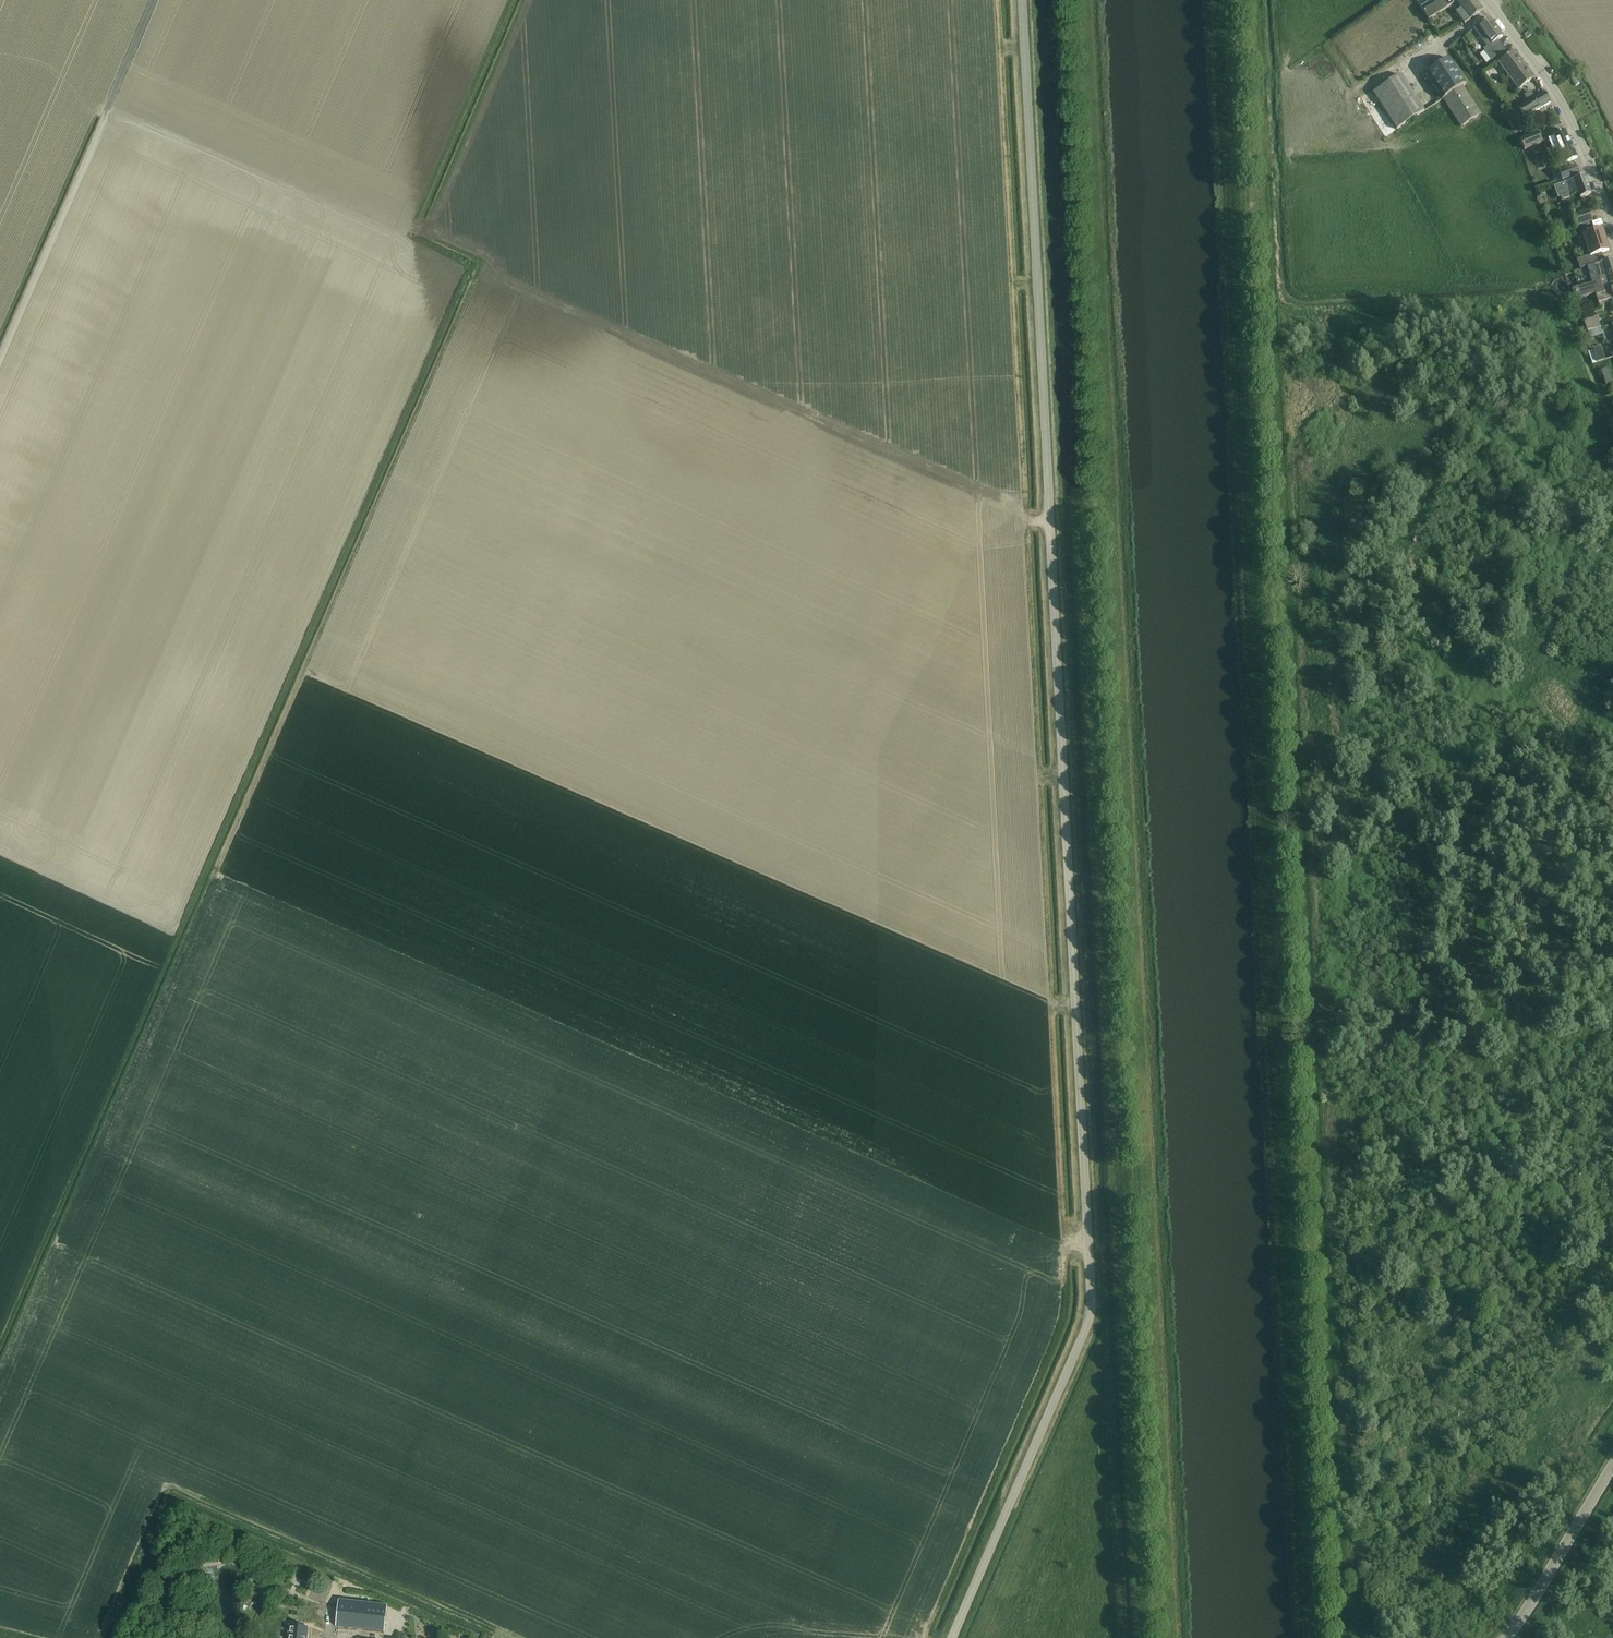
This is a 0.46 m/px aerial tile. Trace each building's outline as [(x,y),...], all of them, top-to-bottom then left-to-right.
[(1420,9),(1426,19),(1445,7),(1440,0),(1434,0),(1420,9)] [(1456,2),(1462,9),(1456,14),(1465,25),(1483,10),(1474,0),(1458,0),(1456,2)] [(1489,19),(1480,25),(1474,30),(1488,48),(1484,50),(1492,60),(1505,51),(1497,41),(1503,37),(1489,19)] [(1514,52),(1505,59),(1499,64),(1519,90),(1534,78),(1514,52)] [(1449,59),(1426,75),(1461,128),(1481,114),(1462,86),(1465,83),(1449,59)] [(1485,59),(1479,62),(1485,72),(1491,69),(1485,59)] [(1397,129),(1430,108),(1427,104),(1421,108),(1401,75),(1374,93),(1397,129)] [(1524,96),(1528,101),(1534,96),(1530,92),(1524,96)] [(1544,94),(1519,108),(1525,118),(1526,118),(1550,104),(1544,94)] [(1528,124),(1525,118),(1520,121),(1523,126),(1528,124)] [(1565,131),(1555,135),(1552,137),(1548,139),(1553,150),(1557,148),(1558,149),(1559,154),(1564,164),(1577,158),(1565,131)] [(1537,132),(1520,140),(1525,151),(1542,142),(1537,132)] [(1576,166),(1559,172),(1562,181),(1579,175),(1576,166)] [(1559,185),(1554,187),(1558,199),(1560,198),(1561,200),(1570,197),(1578,194),(1580,199),(1591,195),(1589,190),(1584,176),(1574,180),(1559,185)] [(1589,211),(1573,217),(1577,227),(1593,221),(1589,211)] [(1590,266),(1601,262),(1604,260),(1602,253),(1610,250),(1602,228),(1583,234),(1590,256),(1577,260),(1580,269),(1590,266)] [(1603,290),(1602,287),(1612,284),(1612,260),(1612,259),(1602,263),(1601,262),(1590,266),(1595,283),(1574,289),(1577,300),(1582,299),(1595,295),(1604,292),(1603,290)] [(1595,295),(1598,305),(1610,301),(1612,311),(1612,289),(1608,290),(1604,292),(1595,295)] [(1597,318),(1584,322),(1587,332),(1600,327),(1597,318)] [(1609,335),(1600,339),(1603,346),(1612,341),(1609,335)] [(1598,363),(1605,360),(1601,347),(1593,349),(1598,363)] [(1598,363),(1599,362),(1607,387),(1612,385),(1612,384),(1605,360),(1598,363)] [(338,1606),(336,1627),(386,1633),(388,1612),(338,1606)] [(308,1628),(291,1626),(290,1637),(307,1637),(308,1628)]
